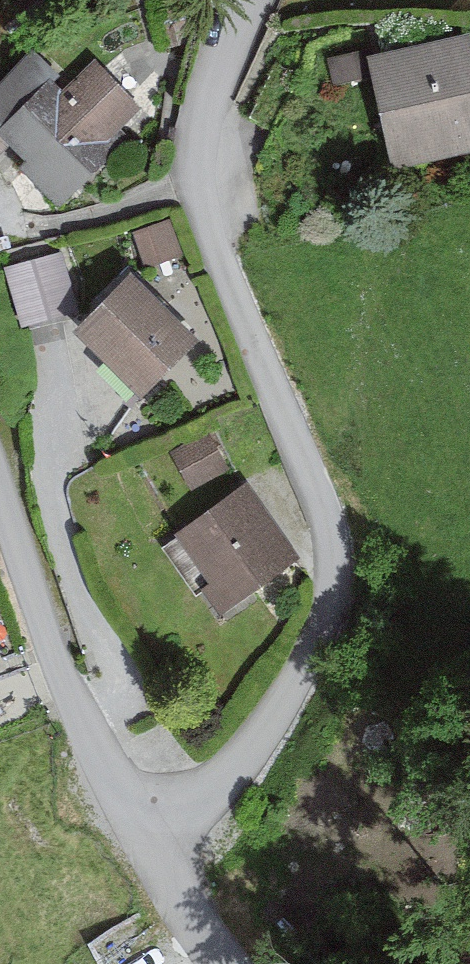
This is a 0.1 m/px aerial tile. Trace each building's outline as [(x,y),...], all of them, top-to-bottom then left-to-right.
[(375,65),(398,174),(469,159),(469,45),(375,65)] [(139,114),(90,66),(62,96),(49,84),(1,134),(29,161),(22,168),(63,206),(111,157),(104,151),(139,114)] [(168,226),(136,236),(147,272),(180,261),(168,226)] [(5,266),(25,324),(79,306),(60,248),(5,266)] [(199,338),(128,278),(78,336),(149,396),(199,338)] [(294,564),(244,492),(171,542),(221,614),(294,564)]
